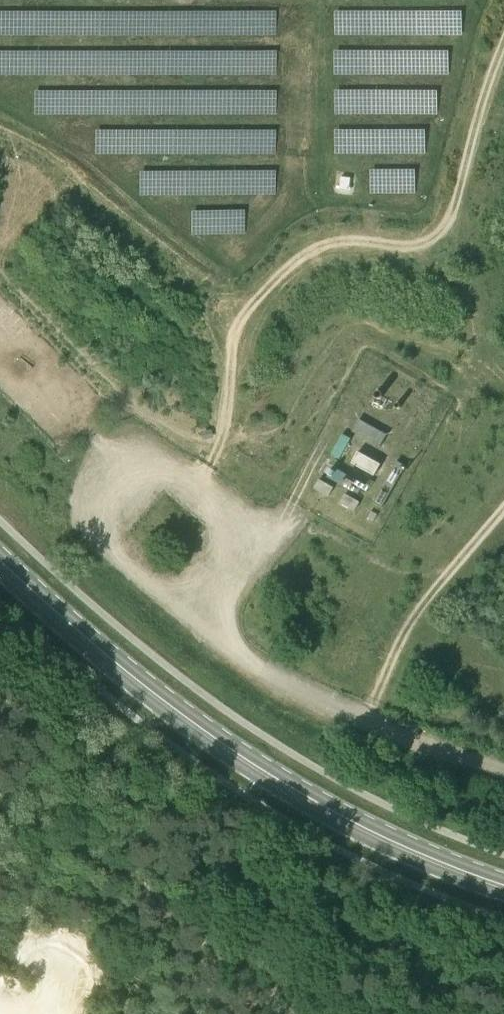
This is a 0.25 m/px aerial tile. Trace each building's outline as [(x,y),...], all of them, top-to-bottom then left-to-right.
[(380,446),(387,434),(360,419),(353,431),(380,446)] [(373,479),(379,469),(335,444),(329,455),(373,479)] [(383,508),(406,465),(396,460),(373,502),(383,508)] [(363,497),(369,486),(325,462),(319,473),(363,497)] [(329,496),(334,487),(319,479),(314,488),(329,496)] [(355,511),(360,502),(346,494),(341,503),(355,511)]
